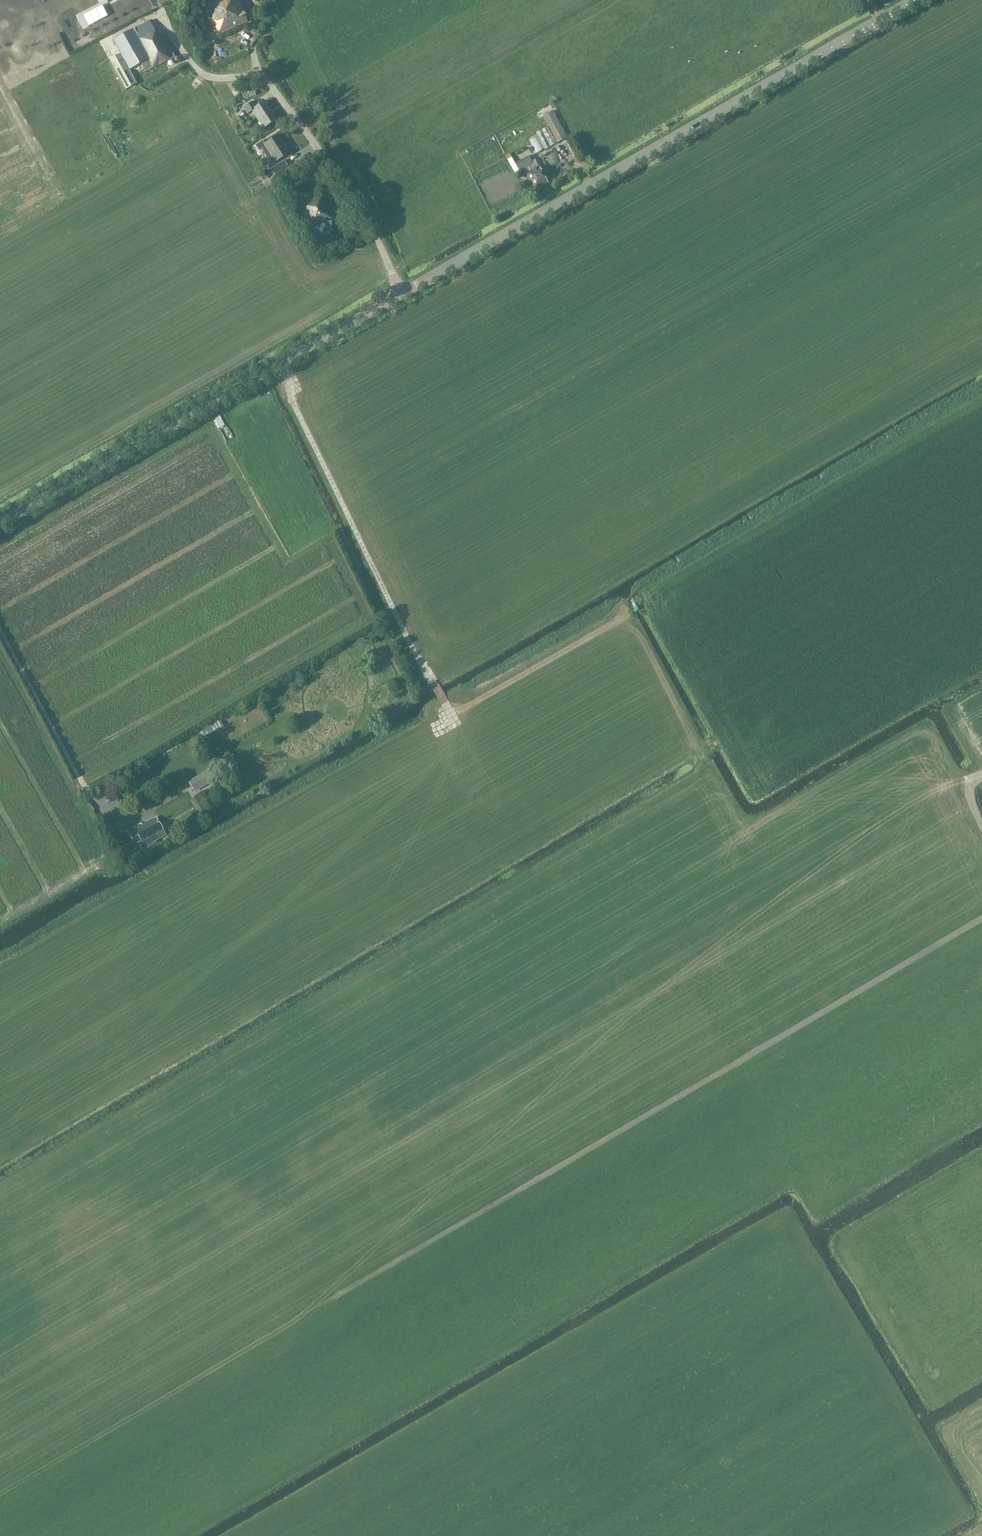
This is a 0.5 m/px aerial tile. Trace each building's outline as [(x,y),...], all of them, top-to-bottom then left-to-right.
[(216,2),(206,7),(203,8),(216,36),(247,22),(238,0),(237,0),(234,1),(234,0),(215,0),(216,2)] [(150,20),(114,39),(121,51),(108,58),(124,89),(137,82),(130,68),(140,63),(144,71),(175,55),(163,33),(158,35),(150,20)] [(239,89),(244,99),(256,95),(254,91),(252,92),(250,85),(239,89)] [(126,88),(119,94),(124,99),(131,93),(126,88)] [(272,113),(265,101),(256,106),(252,101),(242,107),(247,115),(251,111),(263,129),(276,121),(271,113),(272,113)] [(536,133),(545,150),(556,143),(568,138),(554,111),(543,117),(548,127),(536,133)] [(261,141),(254,146),(257,151),(261,149),(271,165),(288,153),(283,146),(284,145),(277,135),(263,145),(261,141)] [(504,151),(499,154),(509,172),(514,170),(504,151)] [(523,169),(528,179),(524,182),(528,189),(532,186),(535,191),(549,184),(536,159),(532,161),(533,164),(523,169)] [(283,161),(270,170),(276,178),(288,170),(283,161)] [(588,176),(591,181),(598,178),(596,172),(588,176)] [(293,179),(293,191),(304,190),(304,179),(293,179)] [(305,231),(333,219),(334,218),(324,194),(321,195),(306,202),(307,205),(301,207),(296,209),(305,231)] [(305,341),(297,345),(300,351),(308,347),(305,341)] [(209,416),(213,426),(218,423),(213,413),(209,416)] [(208,770),(189,782),(194,791),(213,779),(208,770)] [(196,791),(188,794),(193,809),(201,806),(196,791)] [(131,838),(118,846),(122,854),(139,845),(143,851),(156,844),(156,843),(152,836),(163,830),(156,817),(154,818),(142,825),(142,824),(128,832),(131,838)]
